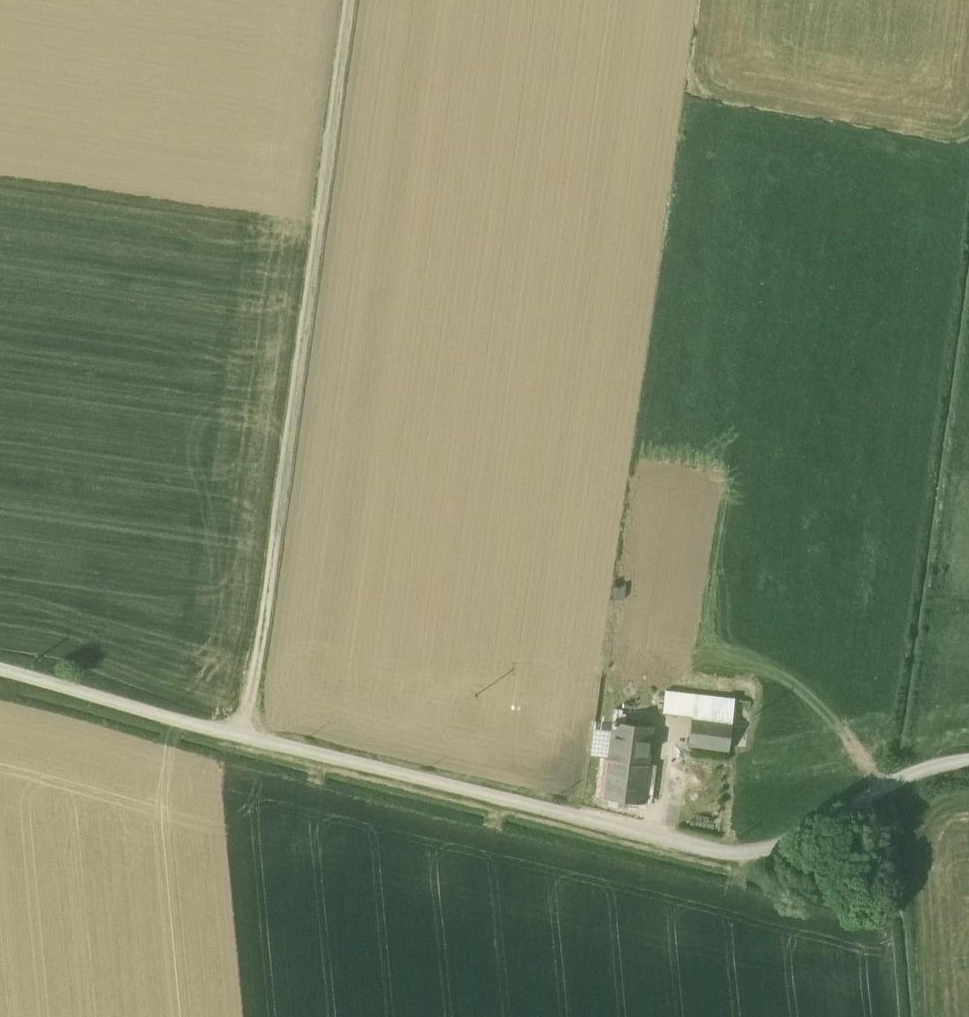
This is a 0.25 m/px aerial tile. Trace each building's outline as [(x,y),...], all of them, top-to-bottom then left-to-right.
[(735,690),(680,682),(676,708),(693,711),(690,734),(728,739),(735,690)] [(609,787),(645,793),(656,726),(620,720),(609,787)]
